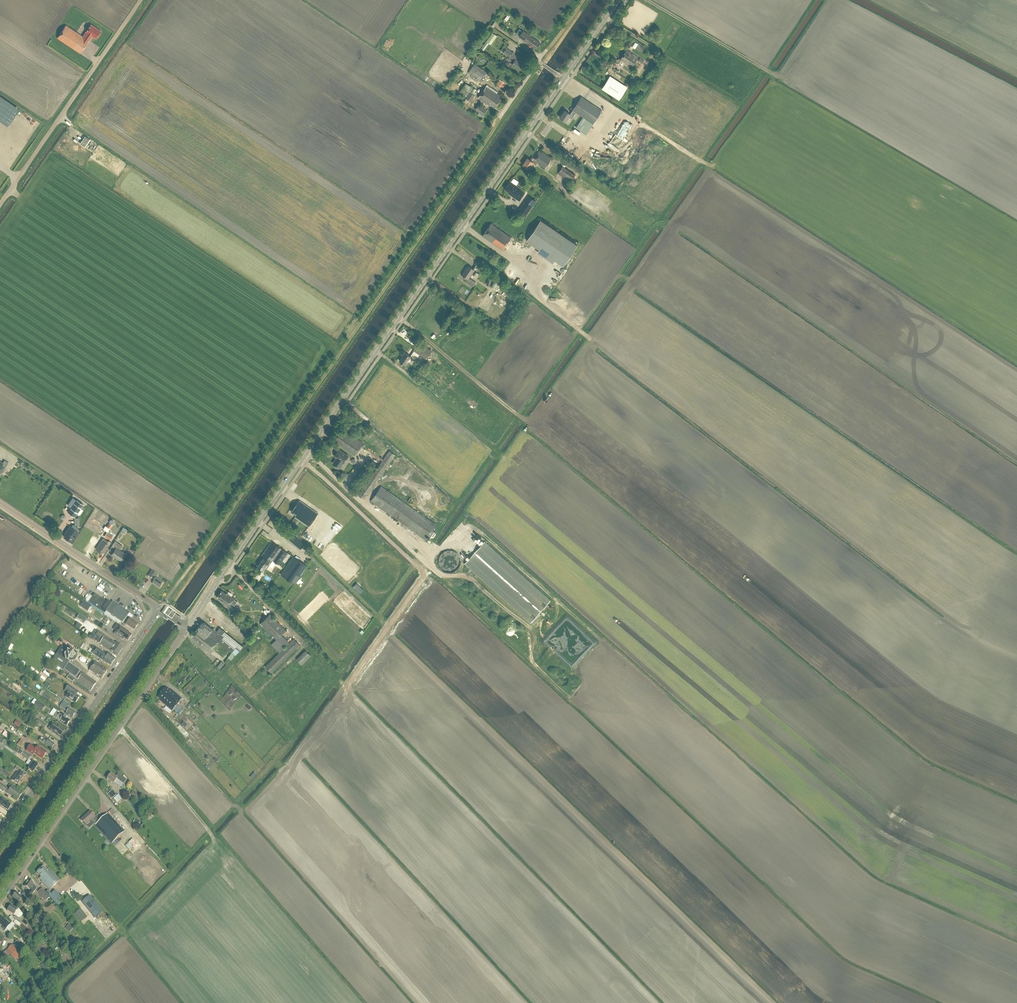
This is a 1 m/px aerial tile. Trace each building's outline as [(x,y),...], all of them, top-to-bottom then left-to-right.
[(88,40),(91,35),(96,38),(100,30),(90,23),(85,31),(87,32),(84,37),(66,25),(57,37),(80,53),(82,49),(86,44),(88,40)] [(536,48),(540,42),(525,32),(523,30),(519,36),(521,37),(526,41),(529,43),(536,48)] [(491,44),(497,35),(492,32),(486,40),(491,44)] [(519,70),(523,63),(516,58),(518,56),(513,52),(506,47),(508,44),(506,42),(500,50),(503,52),(510,56),(508,58),(513,62),(511,64),(519,70)] [(632,67),(638,57),(627,49),(620,59),(626,63),(632,67)] [(483,77),(486,72),(474,63),(471,69),(469,72),(477,77),(481,79),(482,77),(483,77)] [(619,99),(627,87),(610,76),(602,88),(619,99)] [(471,86),(466,83),(459,93),(463,96),(462,97),(464,98),(465,97),(471,101),(475,95),(473,94),(476,91),(473,89),(474,88),(470,86),(471,86)] [(495,107),(503,96),(497,92),(487,85),(478,97),(490,105),(491,104),(495,107)] [(10,103),(0,96),(0,118),(10,103)] [(593,124),(602,110),(581,96),(572,110),(573,110),(570,114),(565,110),(560,117),(566,121),(569,116),(572,118),(576,112),(593,124)] [(487,110),(479,104),(477,107),(475,109),(484,115),(487,110)] [(85,136),(80,143),(85,146),(90,139),(85,136)] [(538,160),(537,162),(545,168),(552,158),(539,150),(535,158),(534,158),(538,160)] [(523,164),(529,168),(534,162),(536,164),(537,162),(538,160),(534,158),(535,158),(532,156),(530,159),(528,157),(523,164)] [(556,174),(570,182),(575,173),(562,166),(556,174)] [(519,200),(525,191),(510,181),(505,189),(509,192),(508,193),(519,200)] [(525,215),(532,205),(525,201),(525,200),(518,210),(525,215)] [(563,266),(577,245),(541,220),(526,241),(563,266)] [(503,249),(511,237),(491,223),(482,235),(503,249)] [(473,286),(476,282),(469,277),(474,269),(468,265),(462,274),(467,278),(465,280),(473,286)] [(496,289),(502,280),(495,276),(490,285),(496,289)] [(449,331),(465,310),(460,307),(444,327),(449,331)] [(426,358),(431,350),(419,342),(413,350),(414,350),(410,356),(405,352),(399,360),(405,364),(409,358),(414,361),(419,354),(426,358)] [(345,432),(340,428),(333,439),(339,443),(339,444),(342,446),(342,447),(355,455),(364,442),(346,430),(345,432)] [(340,468),(344,462),(348,456),(339,449),(335,456),(337,457),(333,463),(340,468)] [(365,497),(395,454),(389,450),(358,495),(361,497),(363,495),(365,497)] [(426,540),(436,525),(381,486),(371,501),(426,540)] [(73,497),(66,512),(75,516),(82,501),(73,497)] [(318,513),(299,500),(291,511),(296,514),(295,516),(309,525),(318,513)] [(78,528),(74,525),(72,527),(70,526),(65,533),(66,534),(64,536),(69,539),(69,538),(72,540),(78,531),(77,530),(78,528)] [(110,540),(113,535),(107,531),(104,536),(110,540)] [(299,550),(304,543),(292,534),(287,541),(299,550)] [(105,541),(106,542),(107,541),(103,537),(96,548),(99,550),(105,541)] [(105,541),(99,550),(102,553),(103,552),(104,553),(109,545),(109,544),(111,542),(109,540),(107,543),(106,542),(105,541)] [(122,561),(126,554),(120,549),(122,545),(115,540),(112,545),(115,548),(111,554),(118,559),(118,558),(122,561)] [(280,565),(288,552),(271,541),(262,556),(263,557),(257,565),(262,569),(261,570),(264,572),(273,560),(280,565)] [(530,622),(550,600),(484,541),(464,563),(530,622)] [(307,565),(293,556),(281,574),(295,583),(307,565)] [(439,557),(439,569),(450,569),(450,563),(456,563),(456,556),(452,556),(452,559),(450,559),(444,559),(444,557),(439,557)] [(157,578),(158,576),(151,571),(148,577),(151,579),(154,581),(153,584),(152,584),(160,589),(163,584),(164,583),(157,578)] [(352,586),(359,593),(364,589),(357,582),(352,586)] [(226,593),(222,590),(217,597),(221,600),(221,601),(229,606),(231,602),(235,605),(237,601),(234,599),(235,598),(227,593),(226,593)] [(92,598),(90,596),(87,595),(84,599),(86,601),(86,602),(88,604),(104,615),(121,627),(123,624),(125,626),(134,632),(138,625),(127,618),(129,614),(113,602),(111,605),(107,602),(106,604),(99,599),(98,601),(93,597),(92,598)] [(84,602),(80,607),(87,612),(91,607),(84,602)] [(290,642),(282,634),(286,630),(270,613),(260,622),(276,639),(271,644),(280,652),(265,666),(271,672),(300,644),(294,638),(290,642)] [(212,629),(204,622),(202,622),(192,635),(201,643),(200,644),(209,652),(217,641),(231,652),(236,646),(240,650),(243,645),(220,627),(217,631),(213,628),(212,629)] [(129,633),(120,626),(120,627),(119,627),(113,635),(119,640),(119,639),(123,642),(123,641),(124,640),(127,642),(132,636),(128,634),(129,633)] [(511,627),(506,633),(511,637),(515,631),(511,627)] [(90,636),(89,637),(93,640),(99,644),(99,645),(117,657),(123,649),(105,636),(98,632),(95,636),(93,634),(91,637),(90,636)] [(58,653),(64,657),(67,652),(69,652),(62,647),(58,653)] [(104,654),(95,648),(91,654),(103,662),(107,665),(110,667),(115,660),(112,657),(109,654),(108,655),(105,652),(104,654)] [(302,664),(311,655),(305,649),(296,659),(302,664)] [(64,657),(65,662),(68,664),(70,665),(75,664),(78,659),(77,654),(72,651),(69,652),(67,652),(64,657)] [(63,671),(68,664),(65,662),(64,657),(58,653),(51,663),(64,672),(63,671)] [(102,678),(107,671),(104,669),(95,662),(90,671),(97,676),(98,675),(102,678)] [(70,678),(72,680),(74,681),(76,683),(82,674),(68,664),(63,671),(64,672),(71,677),(70,678)] [(185,679),(188,682),(191,679),(186,673),(175,684),(177,686),(185,679)] [(90,692),(97,683),(86,675),(86,676),(82,674),(76,683),(90,692)] [(79,693),(68,686),(65,691),(68,694),(66,698),(75,704),(79,698),(77,696),(79,693)] [(170,691),(166,688),(158,698),(160,700),(160,701),(172,711),(182,699),(171,690),(170,691)] [(44,693),(41,697),(48,701),(51,697),(44,693)] [(72,719),(76,713),(70,709),(67,707),(69,705),(64,701),(59,708),(67,713),(66,715),(72,719)] [(45,707),(37,702),(34,706),(42,711),(45,707)] [(62,719),(55,714),(52,717),(60,722),(67,727),(70,722),(63,717),(62,719)] [(43,730),(46,726),(38,720),(35,724),(43,730)] [(61,729),(55,724),(53,727),(51,726),(48,729),(50,731),(55,735),(56,734),(61,737),(64,732),(61,729)] [(179,726),(175,729),(183,737),(186,734),(179,726)] [(44,740),(41,738),(38,741),(45,745),(48,747),(51,749),(54,745),(51,743),(48,741),(49,740),(46,738),(44,740)] [(36,750),(30,746),(27,751),(33,755),(34,754),(42,760),(46,754),(38,748),(36,750)] [(33,764),(30,762),(29,761),(31,758),(23,752),(20,750),(18,754),(21,756),(28,761),(26,764),(30,766),(29,767),(30,767),(28,770),(33,773),(38,766),(33,763),(33,764)] [(18,785),(24,776),(21,774),(23,771),(17,767),(15,770),(18,772),(11,781),(18,785)] [(127,780),(118,774),(115,778),(110,775),(107,779),(113,784),(117,779),(124,784),(127,780)] [(0,784),(0,791),(4,793),(4,792),(13,798),(13,797),(18,800),(22,794),(19,792),(19,791),(10,785),(7,789),(0,784)] [(0,797),(0,802),(0,803),(0,806),(8,811),(12,806),(9,804),(9,803),(3,799),(0,797)] [(124,832),(107,814),(99,822),(95,818),(95,817),(90,811),(80,820),(86,826),(91,821),(112,844),(124,832)] [(124,846),(132,854),(140,847),(132,839),(124,846)] [(44,868),(37,874),(41,878),(40,879),(42,882),(49,890),(54,886),(59,881),(48,869),(47,871),(44,868)] [(31,896),(37,889),(33,886),(35,885),(29,880),(24,887),(29,890),(27,893),(31,896)] [(46,901),(50,898),(42,889),(38,892),(46,901)] [(20,896),(16,893),(12,898),(18,904),(21,901),(23,903),(26,901),(29,904),(32,901),(29,898),(24,893),(21,896),(20,895),(20,896)] [(82,903),(94,918),(102,912),(90,897),(82,903)] [(17,911),(11,906),(7,911),(14,916),(15,913),(19,915),(21,913),(18,909),(17,911)] [(87,918),(81,909),(74,915),(81,923),(87,918)] [(0,916),(0,927),(5,931),(10,925),(0,916)] [(20,949),(23,944),(18,940),(14,944),(20,949)] [(18,962),(23,959),(12,945),(8,949),(12,955),(16,959),(18,962)]
